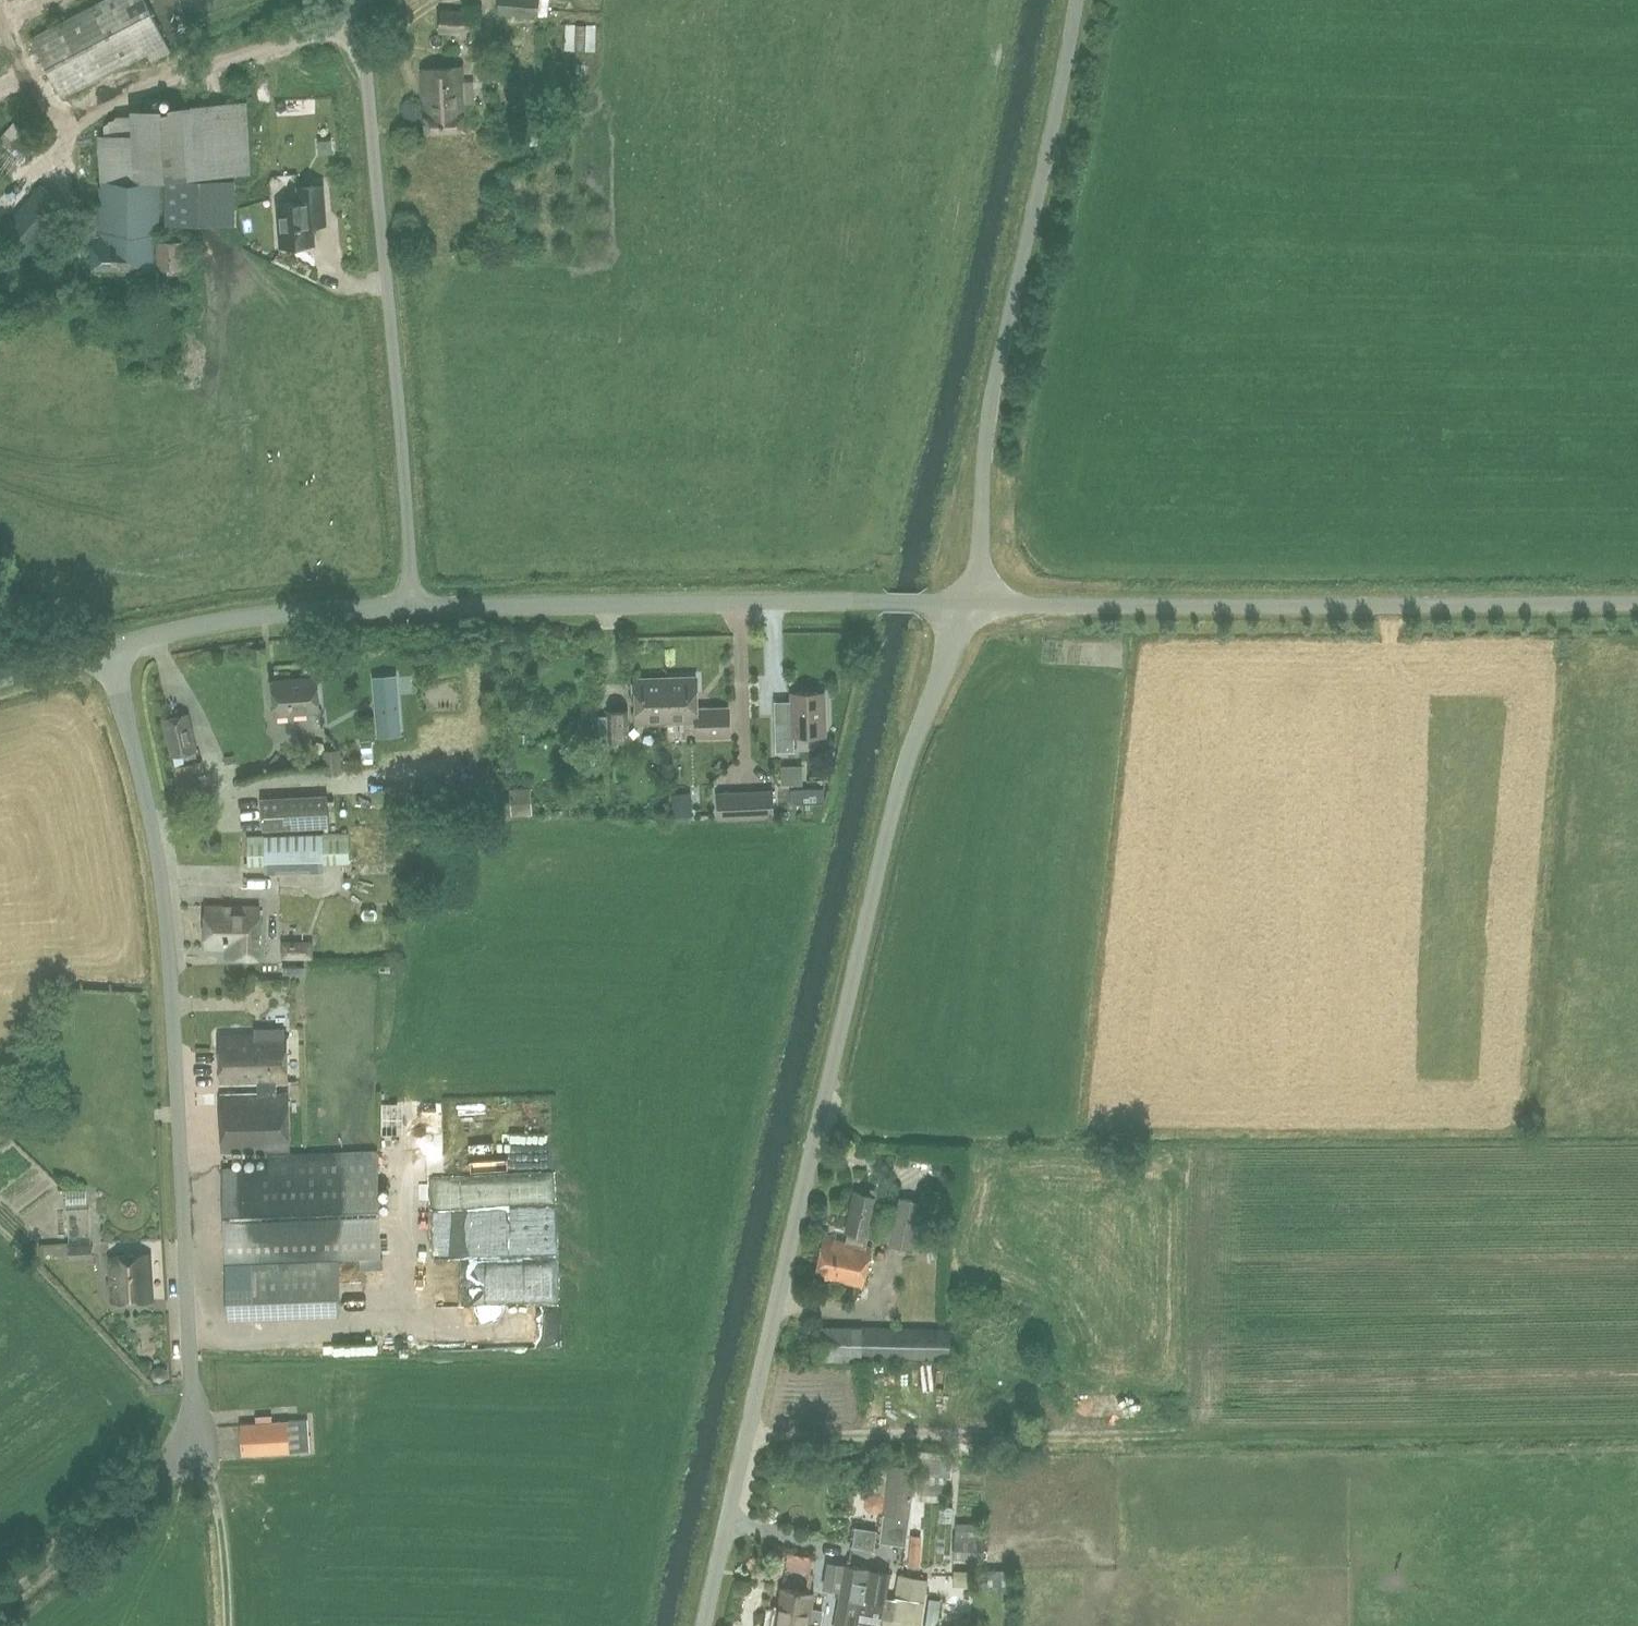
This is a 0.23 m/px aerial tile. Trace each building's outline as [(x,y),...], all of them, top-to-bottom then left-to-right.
[(171,49),(144,0),(101,0),(32,36),(63,95),(146,51),(151,60),(171,49)] [(190,26),(236,15),(233,0),(231,0),(186,10),(190,26)] [(537,15),(537,13),(547,13),(549,0),(498,0),(497,11),(537,15)] [(439,31),(463,32),(464,10),(440,8),(439,31)] [(565,23),(564,48),(585,49),(586,34),(589,35),(590,24),(565,23)] [(423,100),(463,97),(461,66),(422,68),(423,100)] [(463,97),(423,100),(425,132),(464,129),(463,97)] [(91,237),(91,267),(107,267),(118,267),(118,272),(131,271),(131,267),(166,268),(167,272),(178,272),(178,268),(182,267),(182,241),(182,240),(164,240),(156,240),(156,191),(157,191),(157,174),(250,171),(248,101),(131,107),(131,114),(116,114),(103,124),(104,134),(98,134),(101,191),(100,237),(91,237)] [(403,102),(403,120),(416,119),(415,102),(403,102)] [(542,117),(542,104),(526,103),(525,116),(542,117)] [(35,139),(9,116),(0,126),(0,138),(20,156),(35,139)] [(331,150),(331,139),(317,140),(318,151),(331,150)] [(165,222),(236,223),(236,178),(165,178),(165,222)] [(40,182),(2,228),(29,251),(51,225),(53,228),(64,214),(63,213),(68,206),(40,182)] [(297,186),(298,202),(277,203),(281,245),(313,243),(311,213),(324,211),(322,184),(297,186)] [(98,236),(98,206),(81,206),(81,236),(98,236)] [(251,649),(252,666),(265,665),(263,648),(251,649)] [(397,674),(375,676),(380,735),(401,733),(397,674)] [(320,711),(317,677),(272,681),(275,715),(320,711)] [(666,722),(665,678),(635,679),(636,722),(666,722)] [(696,678),(665,678),(666,722),(695,721),(696,736),(728,736),(728,709),(696,709),(696,678)] [(825,734),(824,691),(791,692),(792,719),(775,720),(776,751),(795,750),(794,735),(825,734)] [(628,738),(627,711),(609,711),(610,738),(628,738)] [(187,715),(164,720),(172,755),(183,753),(184,759),(196,756),(195,750),(187,715)] [(197,725),(201,737),(220,731),(217,719),(197,725)] [(357,757),(369,756),(368,734),(355,735),(357,757)] [(341,772),(340,748),(323,749),(324,773),(341,772)] [(820,775),(818,760),(802,762),(804,777),(820,775)] [(801,765),(780,765),(781,784),(801,784),(801,765)] [(401,786),(400,811),(418,812),(418,786),(401,786)] [(792,801),(824,800),(824,788),(792,789),(792,801)] [(718,819),(771,817),(770,791),(717,793),(718,819)] [(329,825),(327,796),(261,799),(262,828),(329,825)] [(532,811),(531,799),(513,801),(513,812),(532,811)] [(691,813),(691,803),(673,803),(673,814),(691,813)] [(349,831),(246,834),(247,864),(265,864),(265,871),(324,869),(324,862),(350,862),(349,831)] [(405,875),(399,875),(395,879),(396,885),(400,889),(405,888),(409,884),(409,879),(405,875)] [(259,957),(259,906),(204,906),(204,948),(226,948),(226,957),(259,957)] [(281,958),(313,957),(313,939),(281,939),(281,958)] [(289,1149),(288,1093),(276,1093),(276,1085),(288,1085),(286,1029),(218,1030),(220,1086),(257,1085),(257,1094),(220,1095),(222,1151),(289,1149)] [(425,1151),(425,1164),(452,1165),(452,1151),(425,1151)] [(341,1314),(339,1261),(339,1258),(381,1256),(378,1163),(378,1152),(270,1156),(270,1167),(223,1168),(226,1265),(227,1317),(341,1314)] [(947,1171),(947,1166),(944,1161),(938,1161),(934,1164),(933,1170),(937,1174),(943,1175),(947,1171)] [(428,1202),(548,1200),(548,1168),(428,1170),(428,1202)] [(863,1235),(890,1241),(889,1244),(914,1249),(924,1201),(900,1196),(897,1208),(868,1201),(869,1196),(857,1193),(848,1232),(863,1235)] [(863,1235),(848,1232),(846,1243),(824,1238),(815,1278),(863,1288),(871,1249),(861,1246),(863,1235)] [(68,1258),(92,1257),(91,1242),(67,1244),(68,1258)] [(532,1289),(546,1289),(546,1247),(468,1245),(468,1279),(488,1280),(488,1262),(500,1262),(500,1279),(510,1279),(510,1288),(532,1288),(532,1289)] [(112,1302),(152,1300),(149,1255),(109,1257),(112,1302)] [(950,1330),(817,1327),(816,1362),(862,1363),(862,1360),(950,1361),(950,1330)] [(153,1367),(152,1373),(155,1379),(162,1380),(167,1377),(169,1370),(165,1365),(159,1363),(153,1367)] [(288,1419),(240,1422),(242,1453),(290,1450),(288,1419)] [(950,1476),(951,1456),(949,1456),(920,1455),(919,1456),(919,1475),(950,1476)] [(916,1466),(891,1463),(881,1541),(906,1544),(916,1466)] [(878,1496),(872,1495),(867,1499),(867,1505),(871,1510),(877,1511),(881,1507),(882,1501),(878,1496)] [(983,1557),(984,1534),(984,1521),(954,1520),(954,1533),(953,1556),(983,1557)] [(849,1522),(848,1540),(869,1540),(869,1523),(849,1522)] [(915,1560),(916,1538),(908,1537),(906,1559),(915,1560)] [(786,1569),(810,1573),(812,1557),(788,1553),(786,1569)] [(822,1587),(840,1589),(834,1625),(855,1625),(860,1598),(864,1599),(869,1567),(845,1563),(845,1564),(827,1561),(822,1587)] [(883,1614),(893,1616),(896,1598),(887,1596),(891,1571),(871,1567),(869,1567),(864,1599),(860,1598),(855,1625),(881,1625),(883,1614)] [(815,1621),(821,1622),(823,1610),(812,1608),(814,1594),(782,1589),(778,1613),(774,1612),(772,1622),(790,1625),(789,1625),(814,1625),(815,1621)] [(922,1592),(921,1625),(934,1625),(935,1592),(922,1592)]
